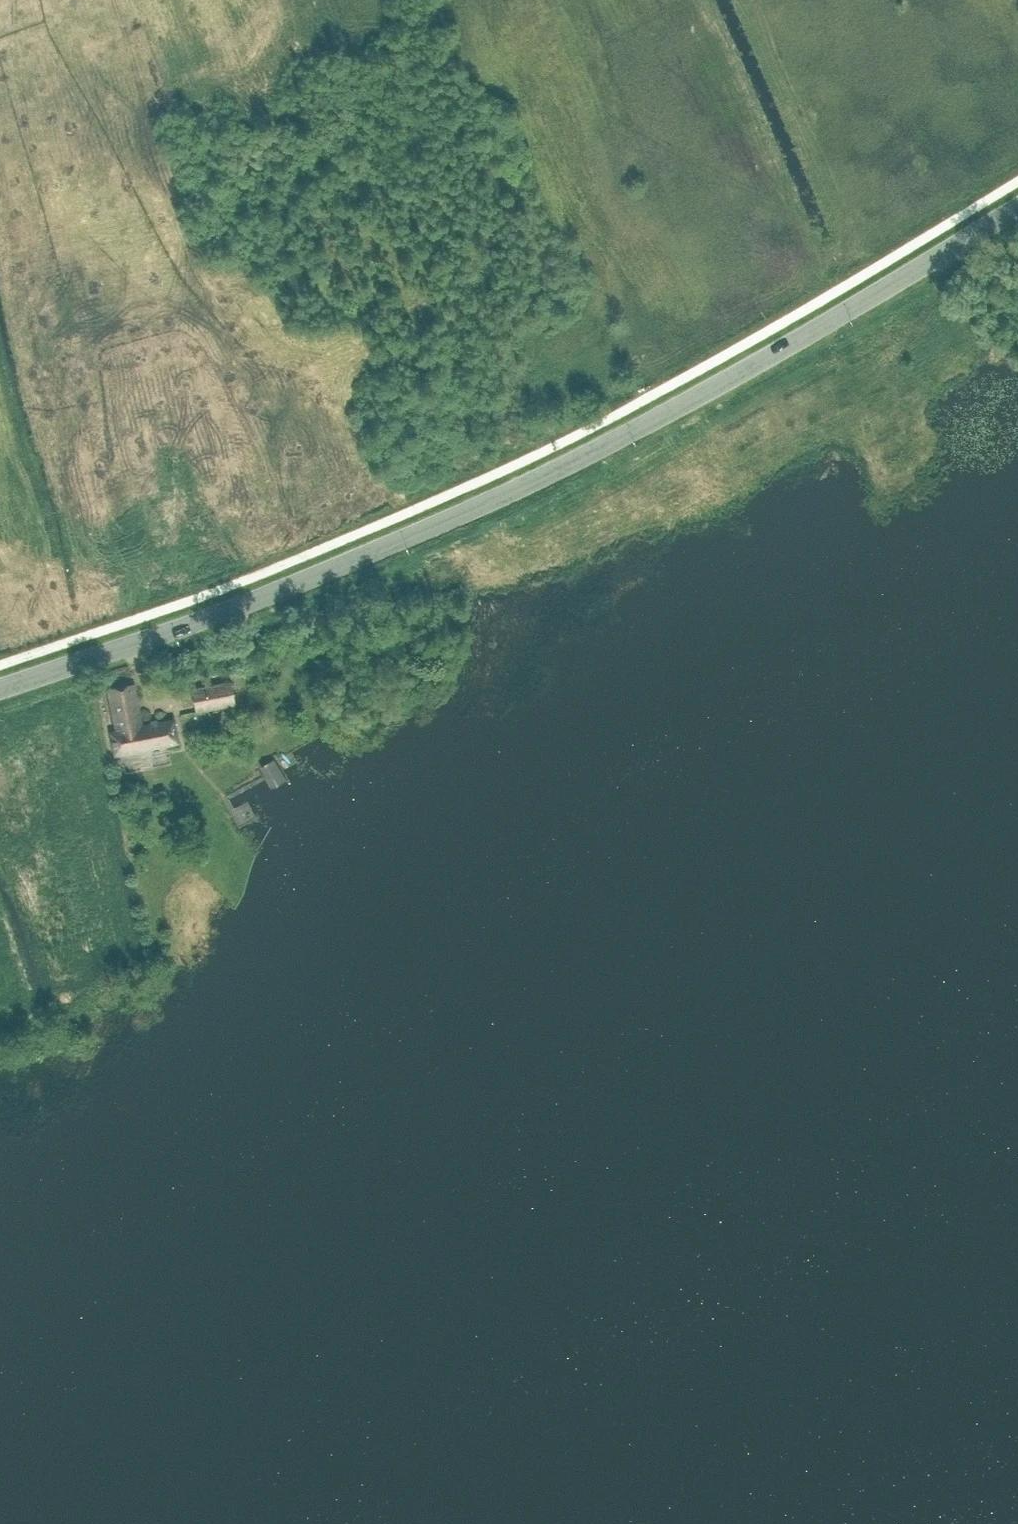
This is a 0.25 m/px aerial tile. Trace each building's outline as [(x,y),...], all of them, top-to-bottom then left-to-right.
[(230,681),(191,689),(195,711),(235,703),(230,681)] [(115,755),(178,743),(173,719),(139,726),(131,686),(107,691),(115,731),(110,732),(115,755)]
